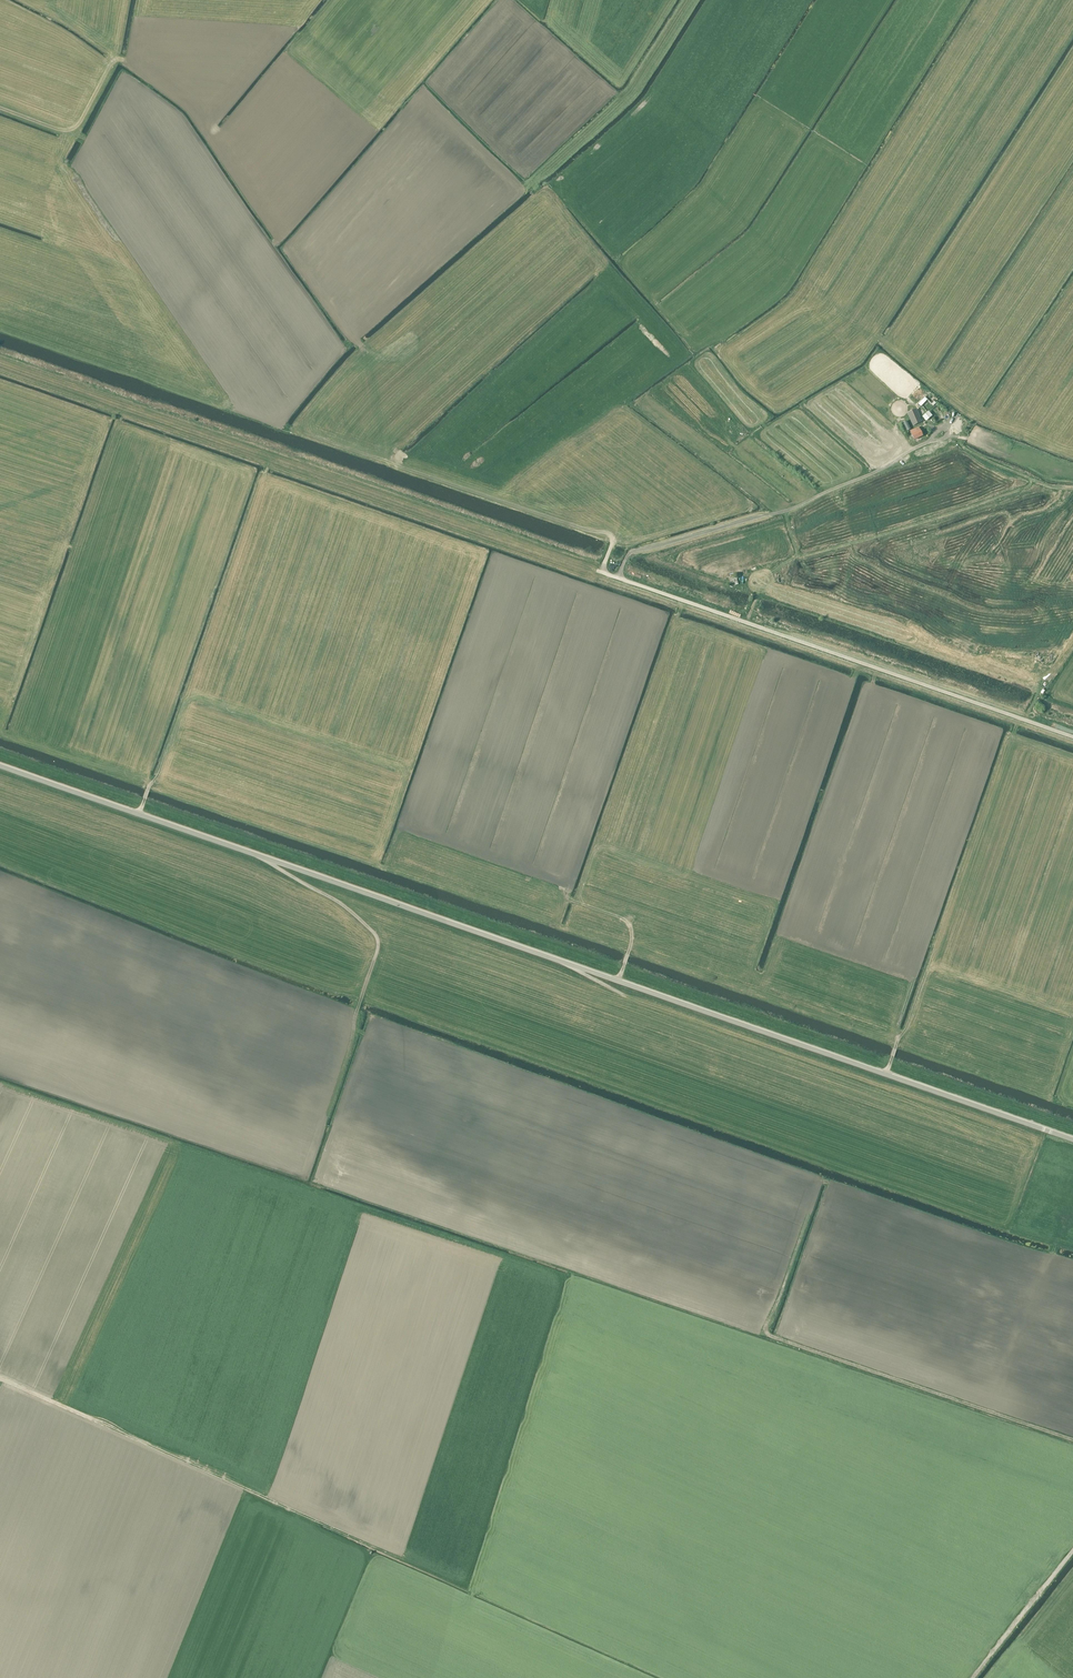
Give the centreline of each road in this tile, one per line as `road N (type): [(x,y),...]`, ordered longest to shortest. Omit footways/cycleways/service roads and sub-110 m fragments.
road 1 (unclassified): [(1072,1139),(0,765)]

